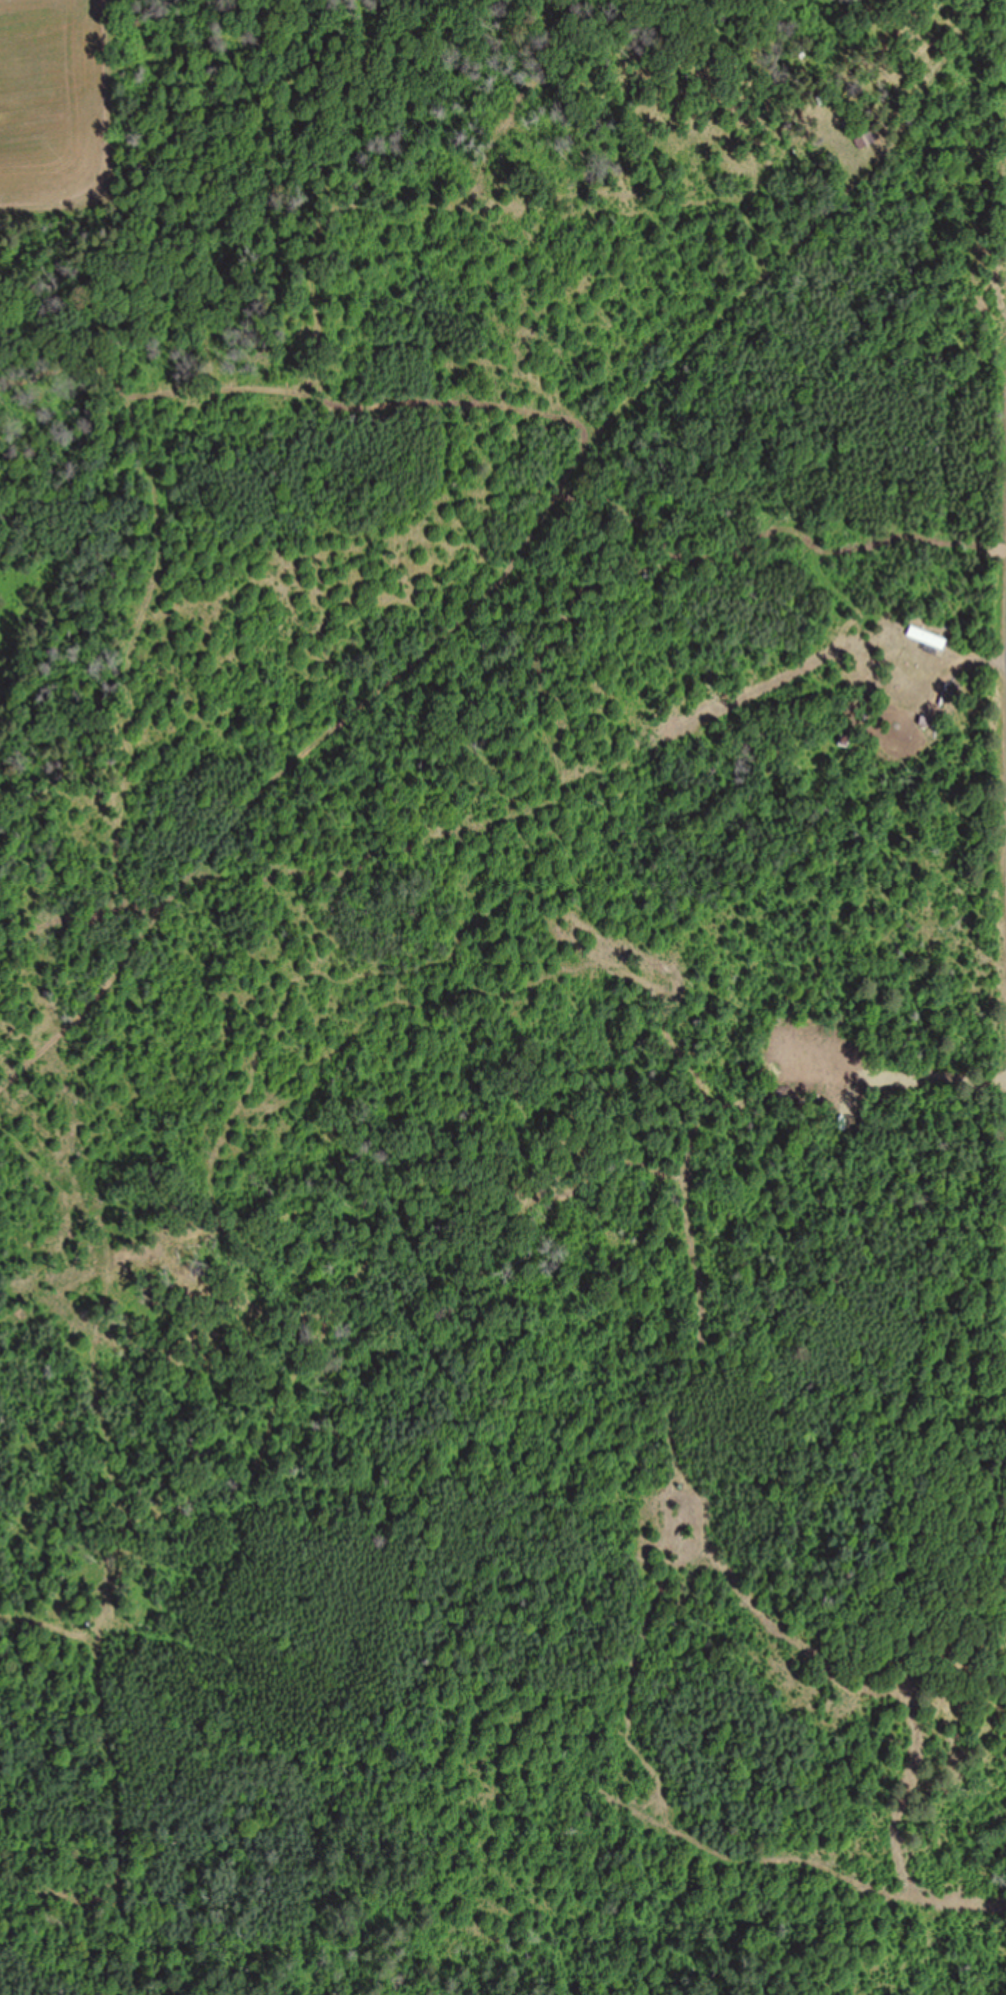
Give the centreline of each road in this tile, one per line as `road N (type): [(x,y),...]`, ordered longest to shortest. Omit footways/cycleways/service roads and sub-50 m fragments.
road 1 (residential): [(0,831),(263,669),(674,59),(864,0)]

